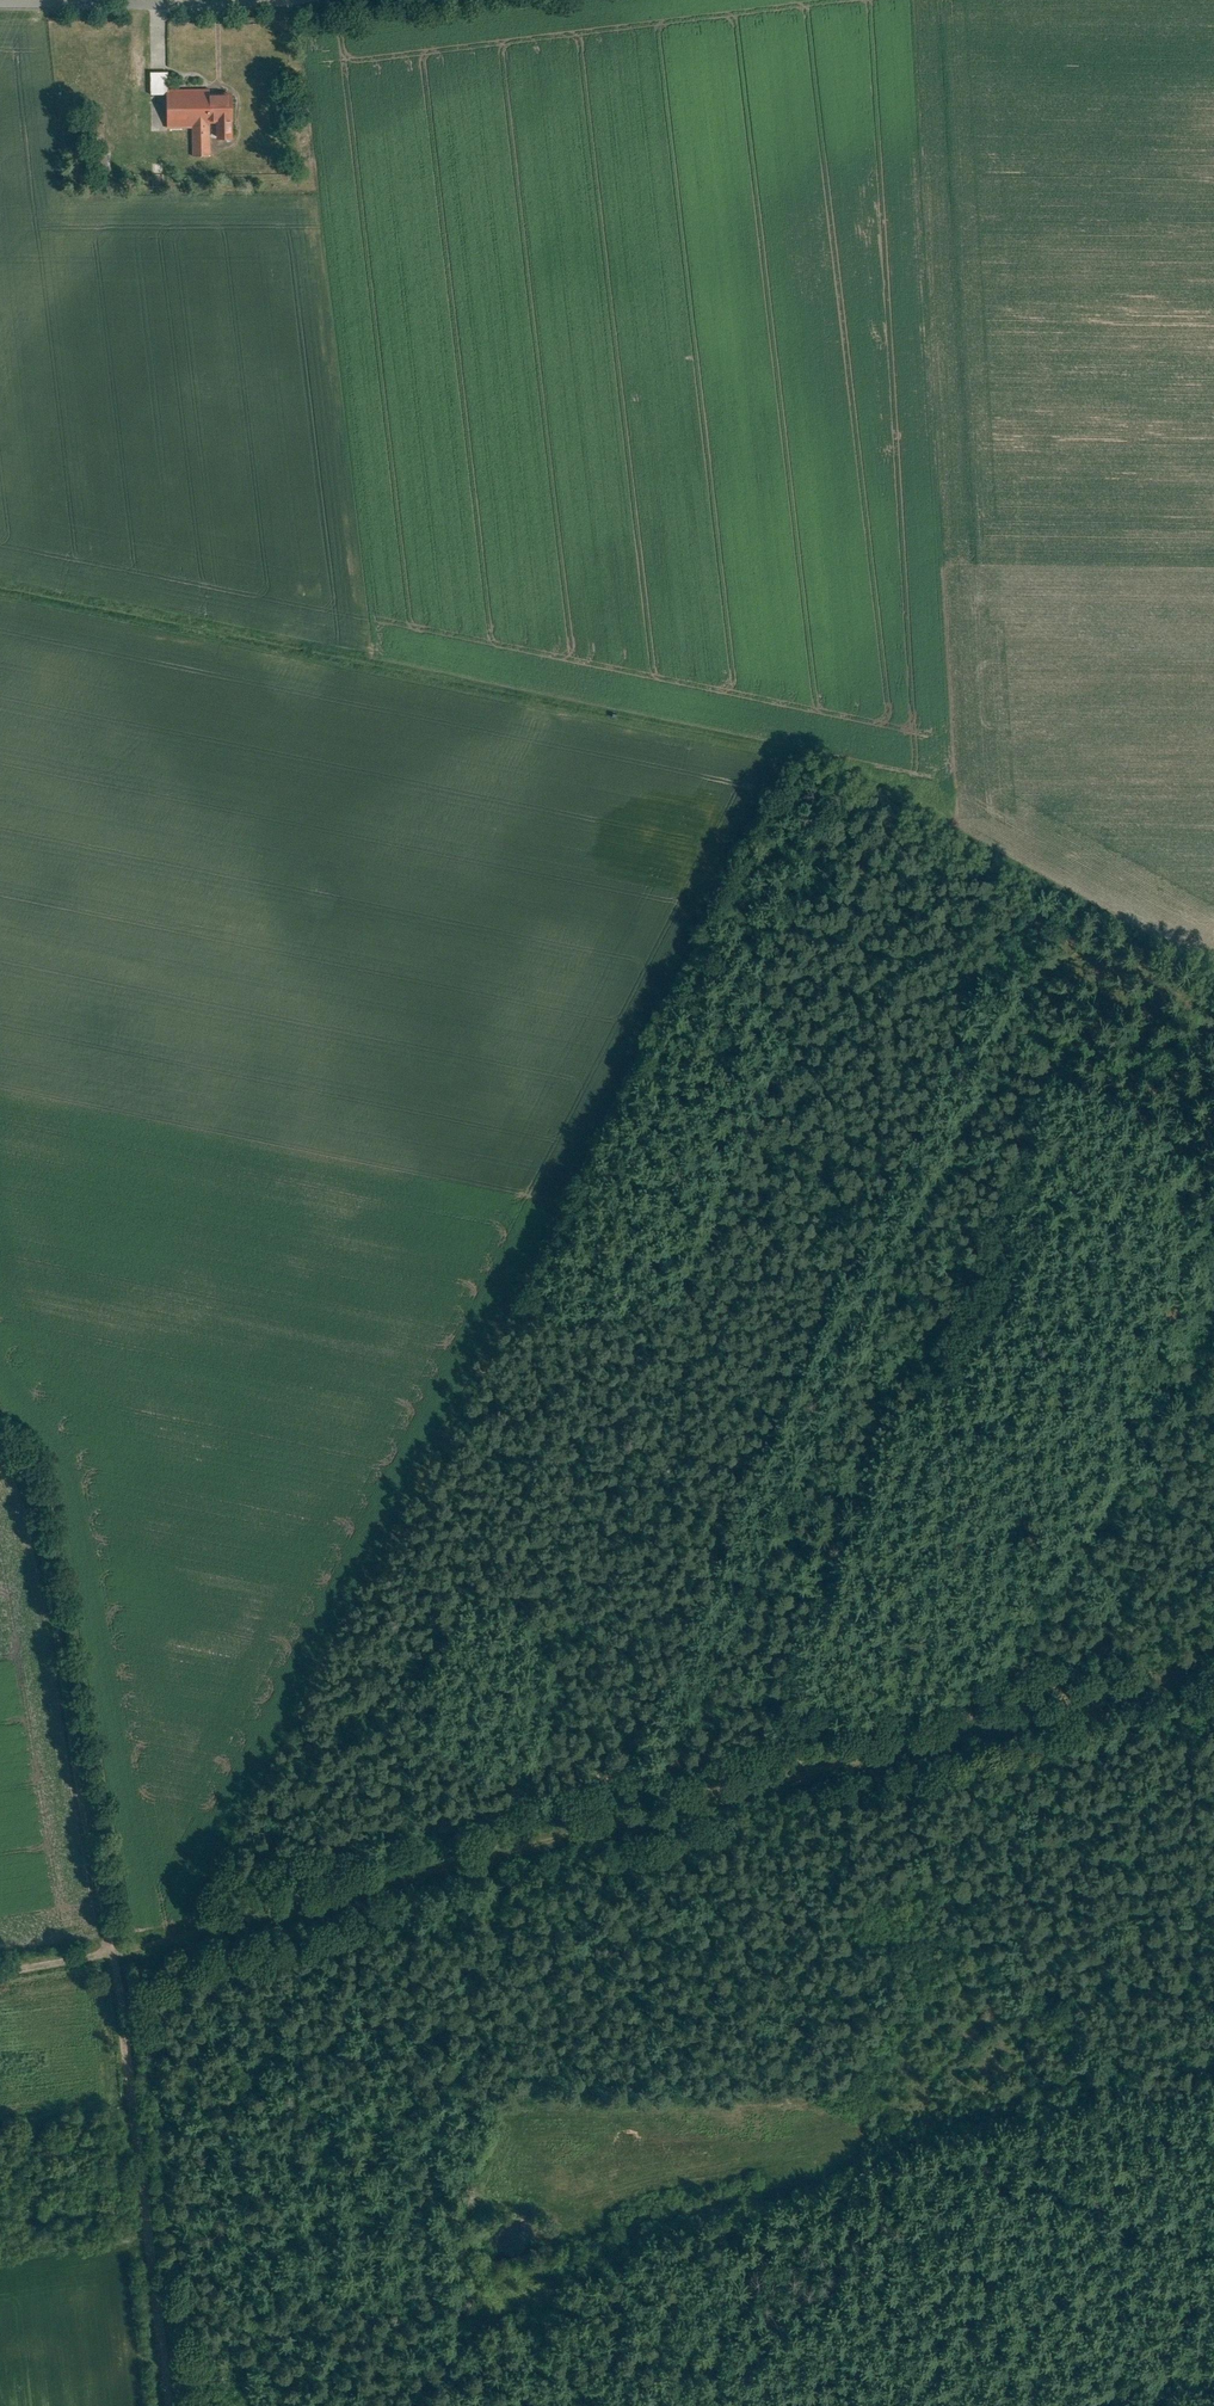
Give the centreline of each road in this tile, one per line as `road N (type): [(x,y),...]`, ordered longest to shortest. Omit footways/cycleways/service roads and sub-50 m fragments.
road 1 (track): [(512,1851),(510,2099),(477,2299),(1213,2180)]
road 2 (track): [(167,2405),(117,1984),(25,1483),(0,1449)]
road 3 (track): [(1213,1669),(512,1851)]
road 4 (track): [(512,1851),(111,1955)]

